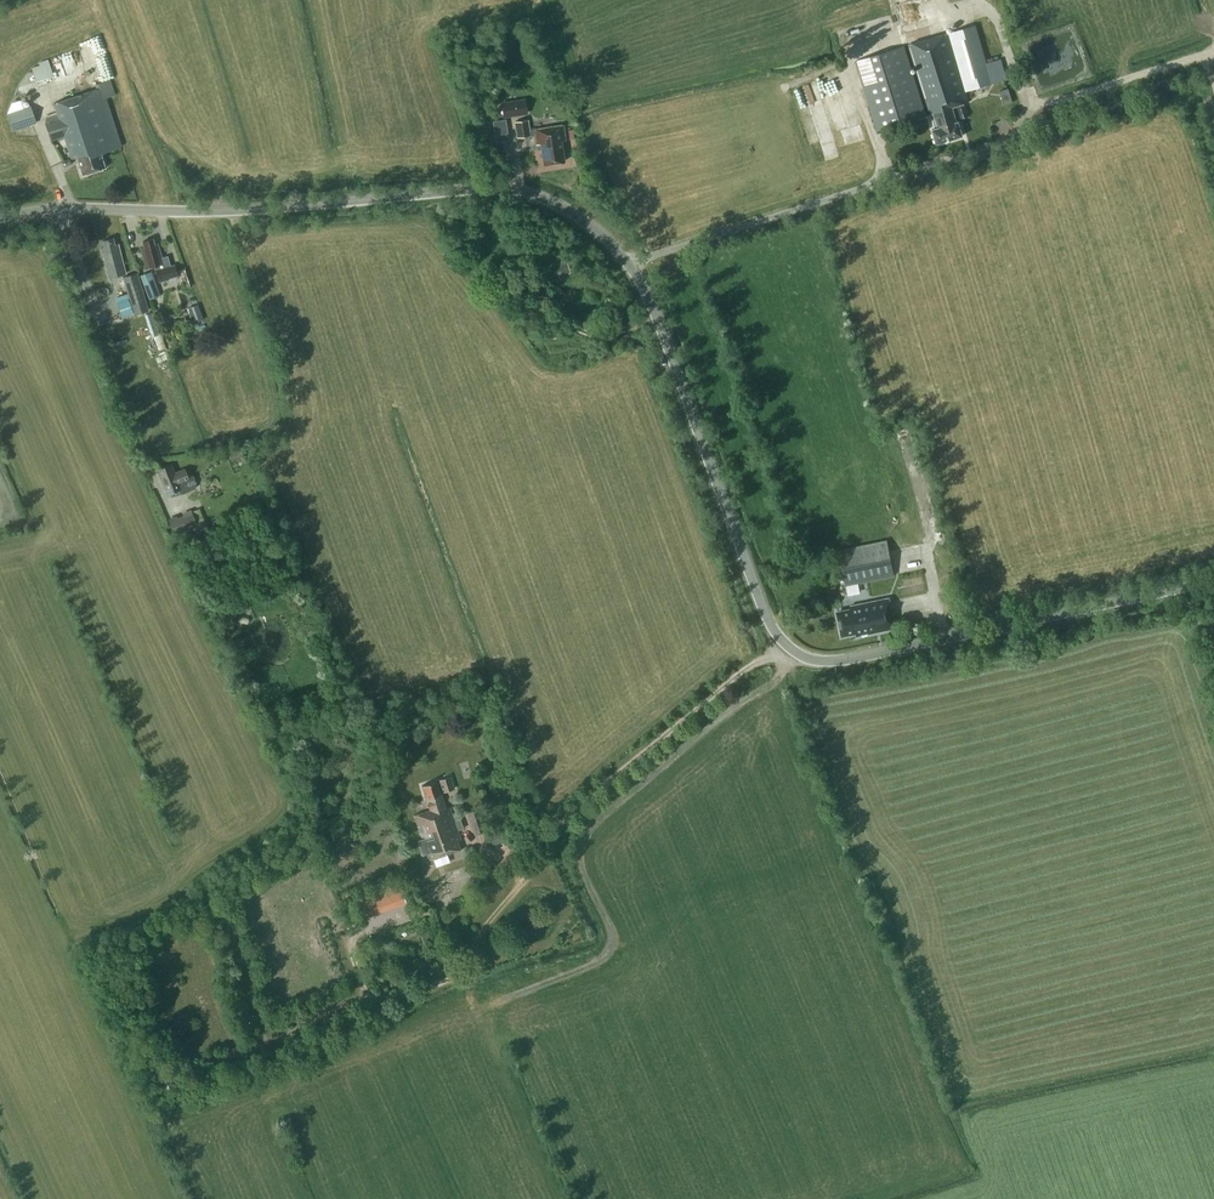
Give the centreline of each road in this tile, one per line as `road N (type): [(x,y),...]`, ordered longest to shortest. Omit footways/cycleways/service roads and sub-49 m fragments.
road 1 (tertiary): [(1213,581),(846,660),(816,659),(772,627),(641,280),(604,235),(562,206),(527,192),(464,188),(251,209),(62,207),(0,215)]
road 2 (track): [(488,862),(559,827),(747,666),(784,643)]
road 3 (track): [(49,207),(161,495)]
road 4 (track): [(559,827),(452,976),(396,997),(367,993)]

